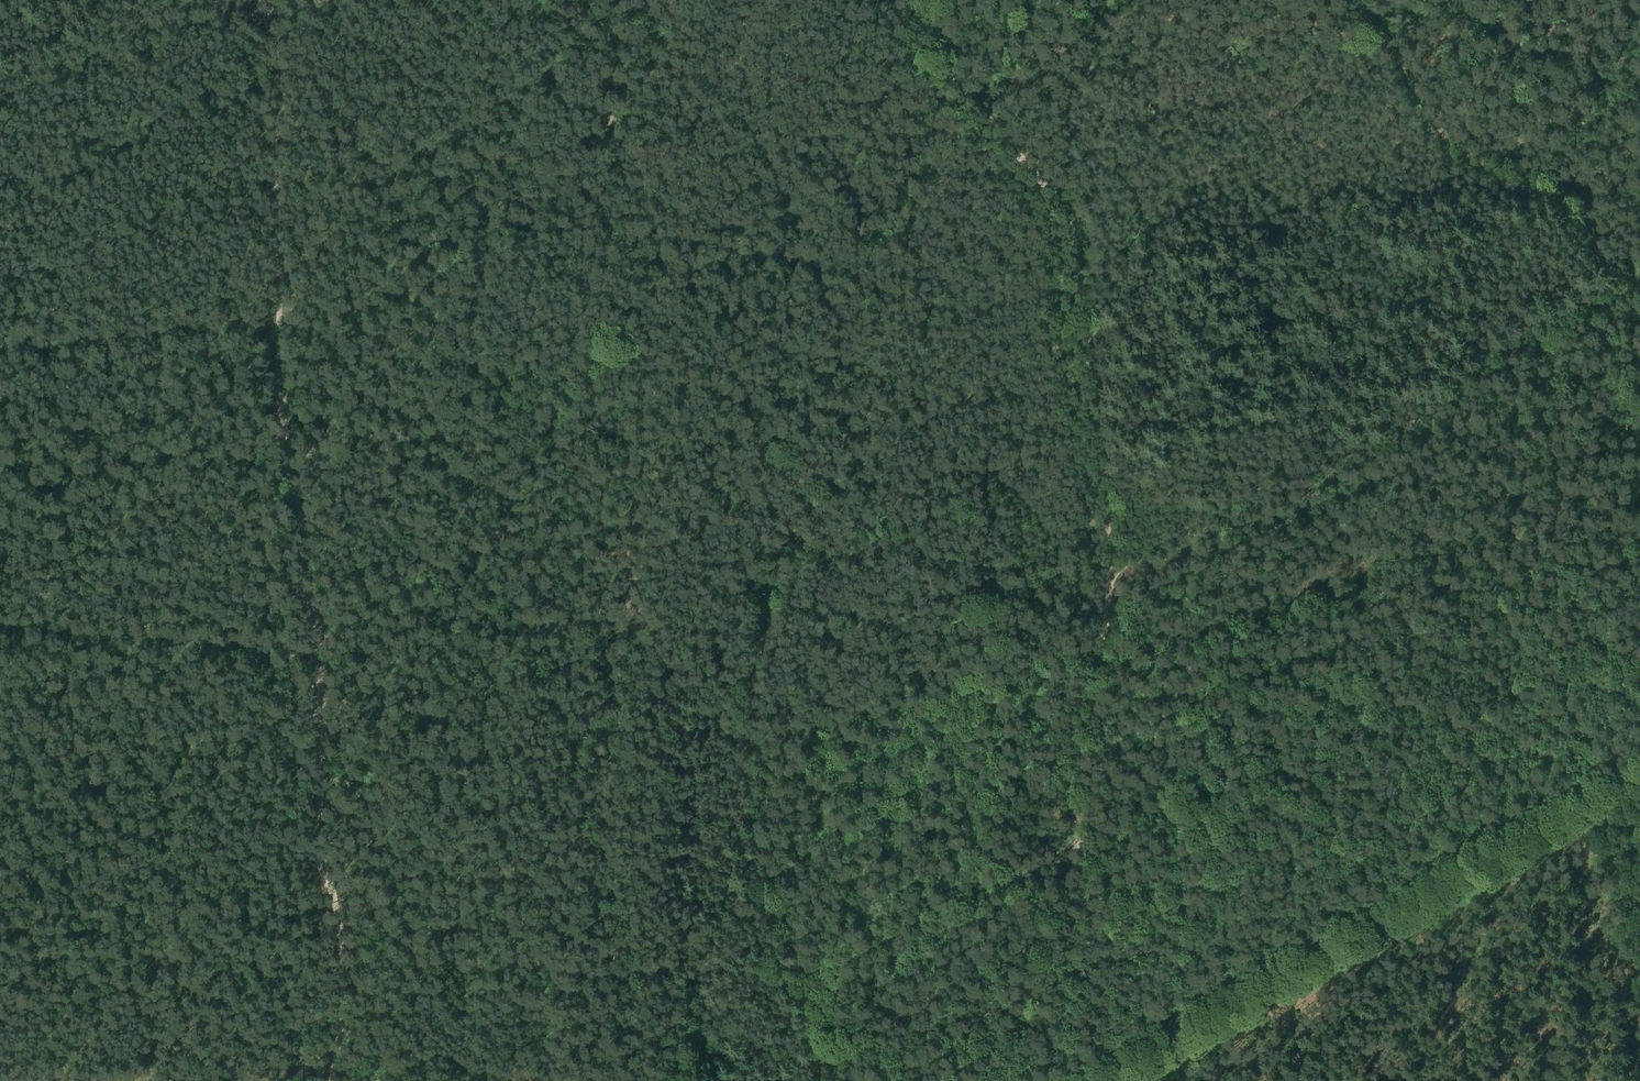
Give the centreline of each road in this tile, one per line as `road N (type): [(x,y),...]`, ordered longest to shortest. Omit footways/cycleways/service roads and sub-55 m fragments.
road 1 (track): [(1004,1080),(1018,1020),(1071,934),(1072,771),(1110,591),(1112,543),(1057,220),(926,47),(921,0)]
road 2 (track): [(245,0),(272,59),(280,421),(317,563),(326,657),(320,839),(341,987),(337,1080)]
road 3 (track): [(1639,307),(1575,218),(1449,145),(1400,55),(1356,0)]

